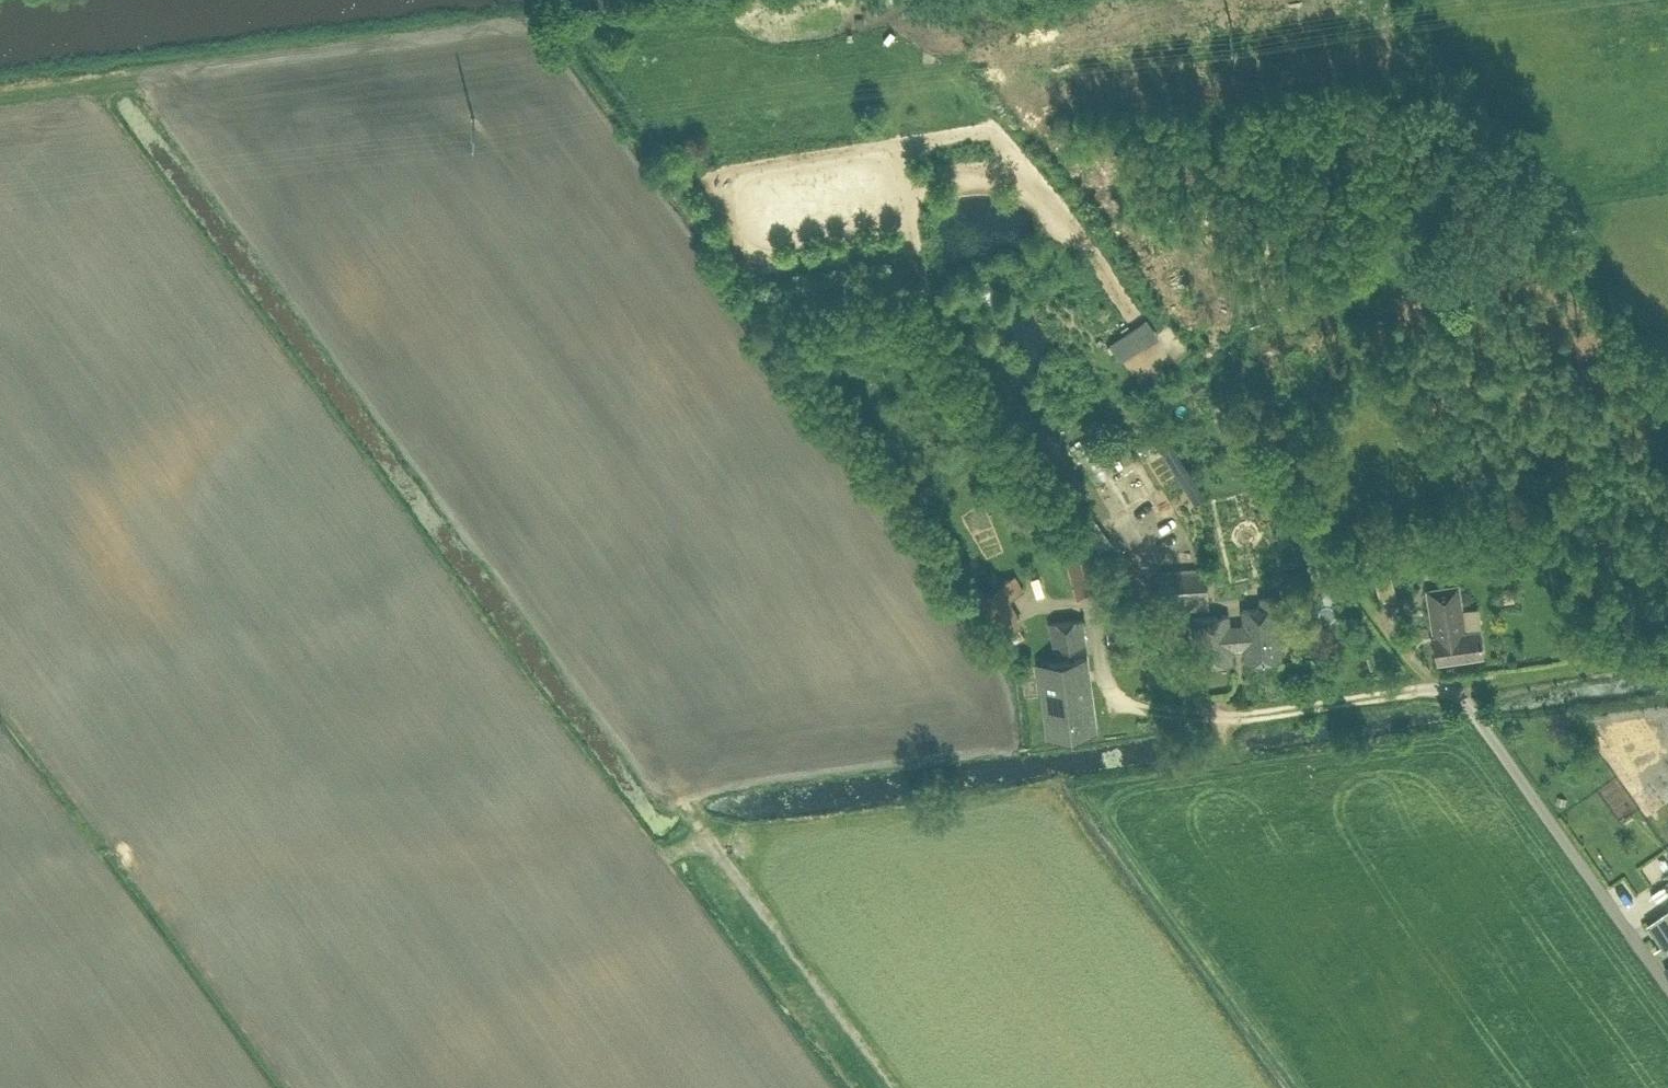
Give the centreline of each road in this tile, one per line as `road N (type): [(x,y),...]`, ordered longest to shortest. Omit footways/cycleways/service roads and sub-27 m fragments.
road 1 (residential): [(1667,992),(1444,686)]

